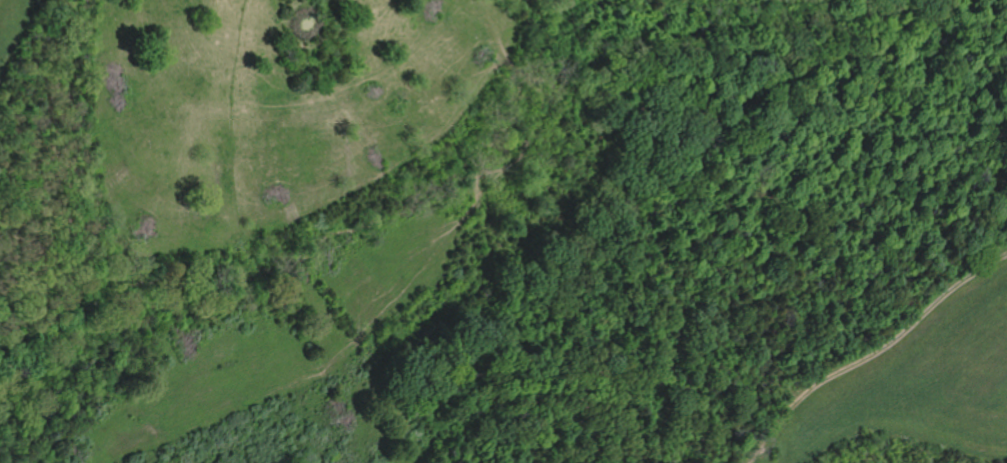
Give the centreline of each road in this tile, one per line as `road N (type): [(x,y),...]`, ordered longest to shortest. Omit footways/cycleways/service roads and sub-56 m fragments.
road 1 (track): [(742,462),(805,391),(894,343),(952,287),(1006,255)]

